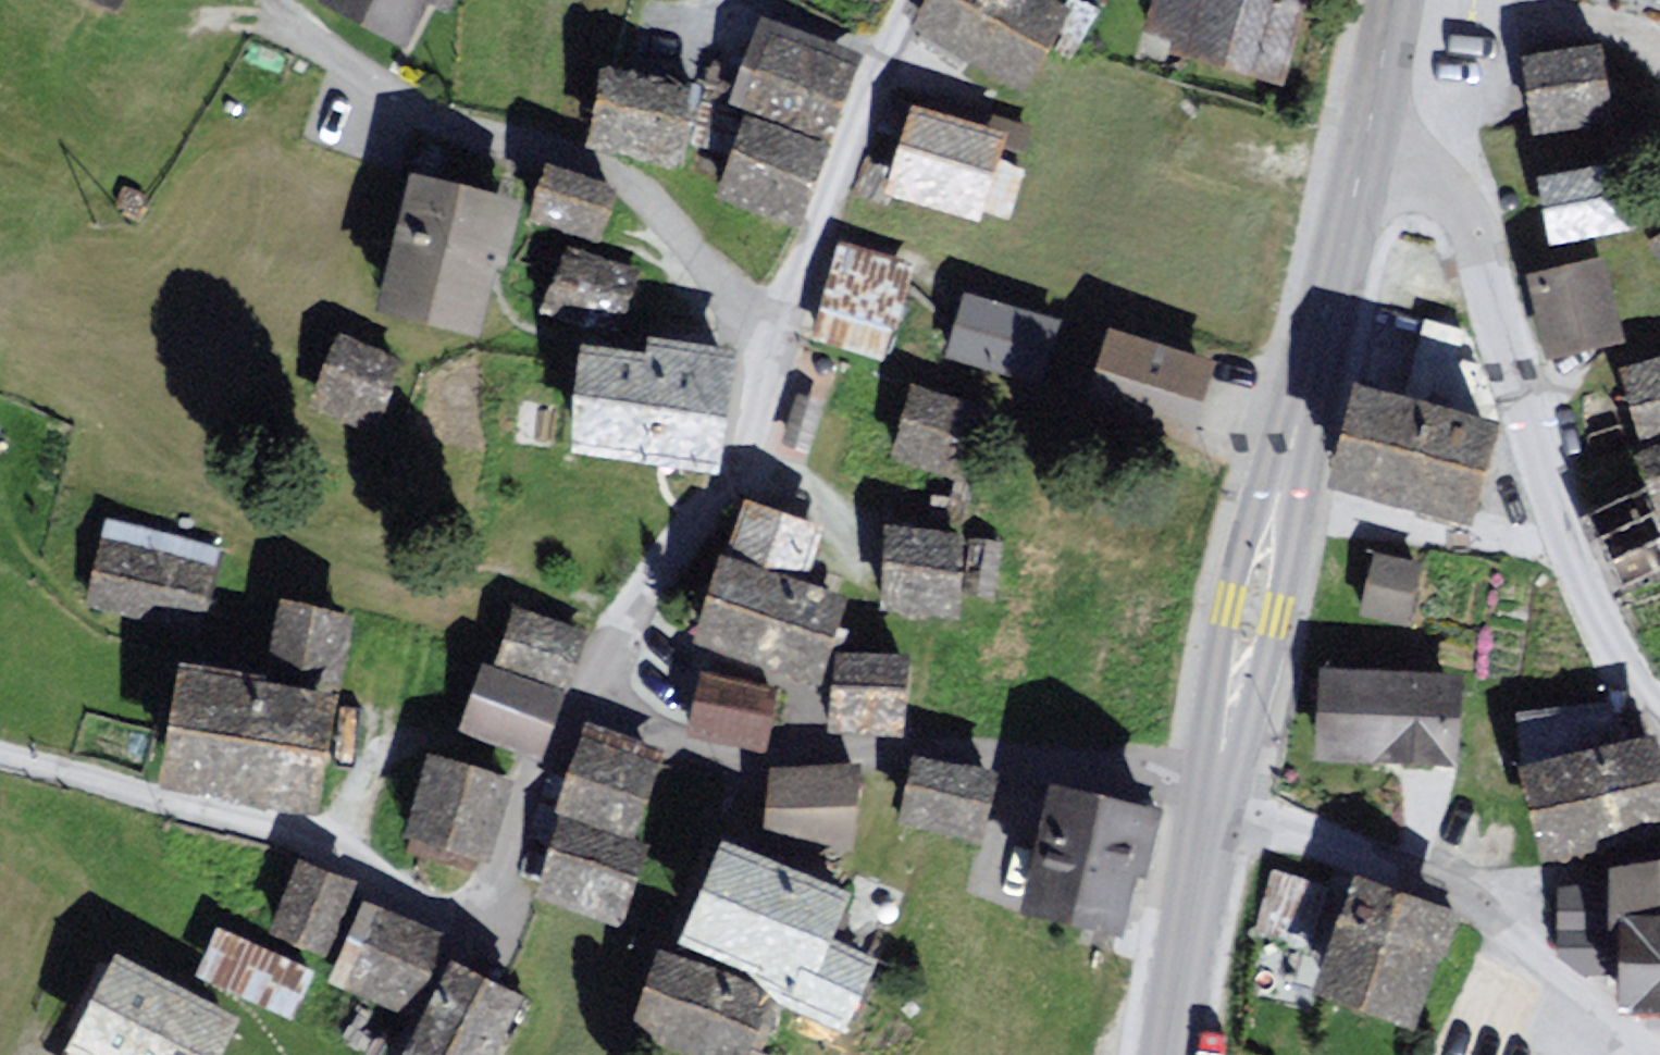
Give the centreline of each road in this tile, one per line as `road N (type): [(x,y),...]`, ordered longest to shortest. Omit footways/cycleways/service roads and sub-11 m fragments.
road 1 (secondary): [(1368,148),(1208,797)]
road 2 (residential): [(1368,148),(1432,178),(1467,222),(1542,482),(1583,591),(1659,718)]
road 3 (residential): [(594,692),(664,739),(730,760),(971,754),(1208,797)]
road 4 (unclassified): [(271,0),(353,69),(420,110),(593,169),(643,196),(776,342)]
road 5 (residential): [(1208,797),(1358,847),(1483,913),(1591,1025),(1655,1054)]
road 6 (residential): [(0,755),(294,838),(413,906),(472,915)]
road 7 (residential): [(776,342),(729,475),(594,692)]
road 8 (residential): [(906,0),(776,342)]
road 9 (secondary): [(1208,797),(1164,1054)]
road 10 (residential): [(472,915),(506,887),(594,692)]
road 11 (residential): [(398,1054),(472,915)]
road 12 (secondary): [(1396,0),(1368,148)]

